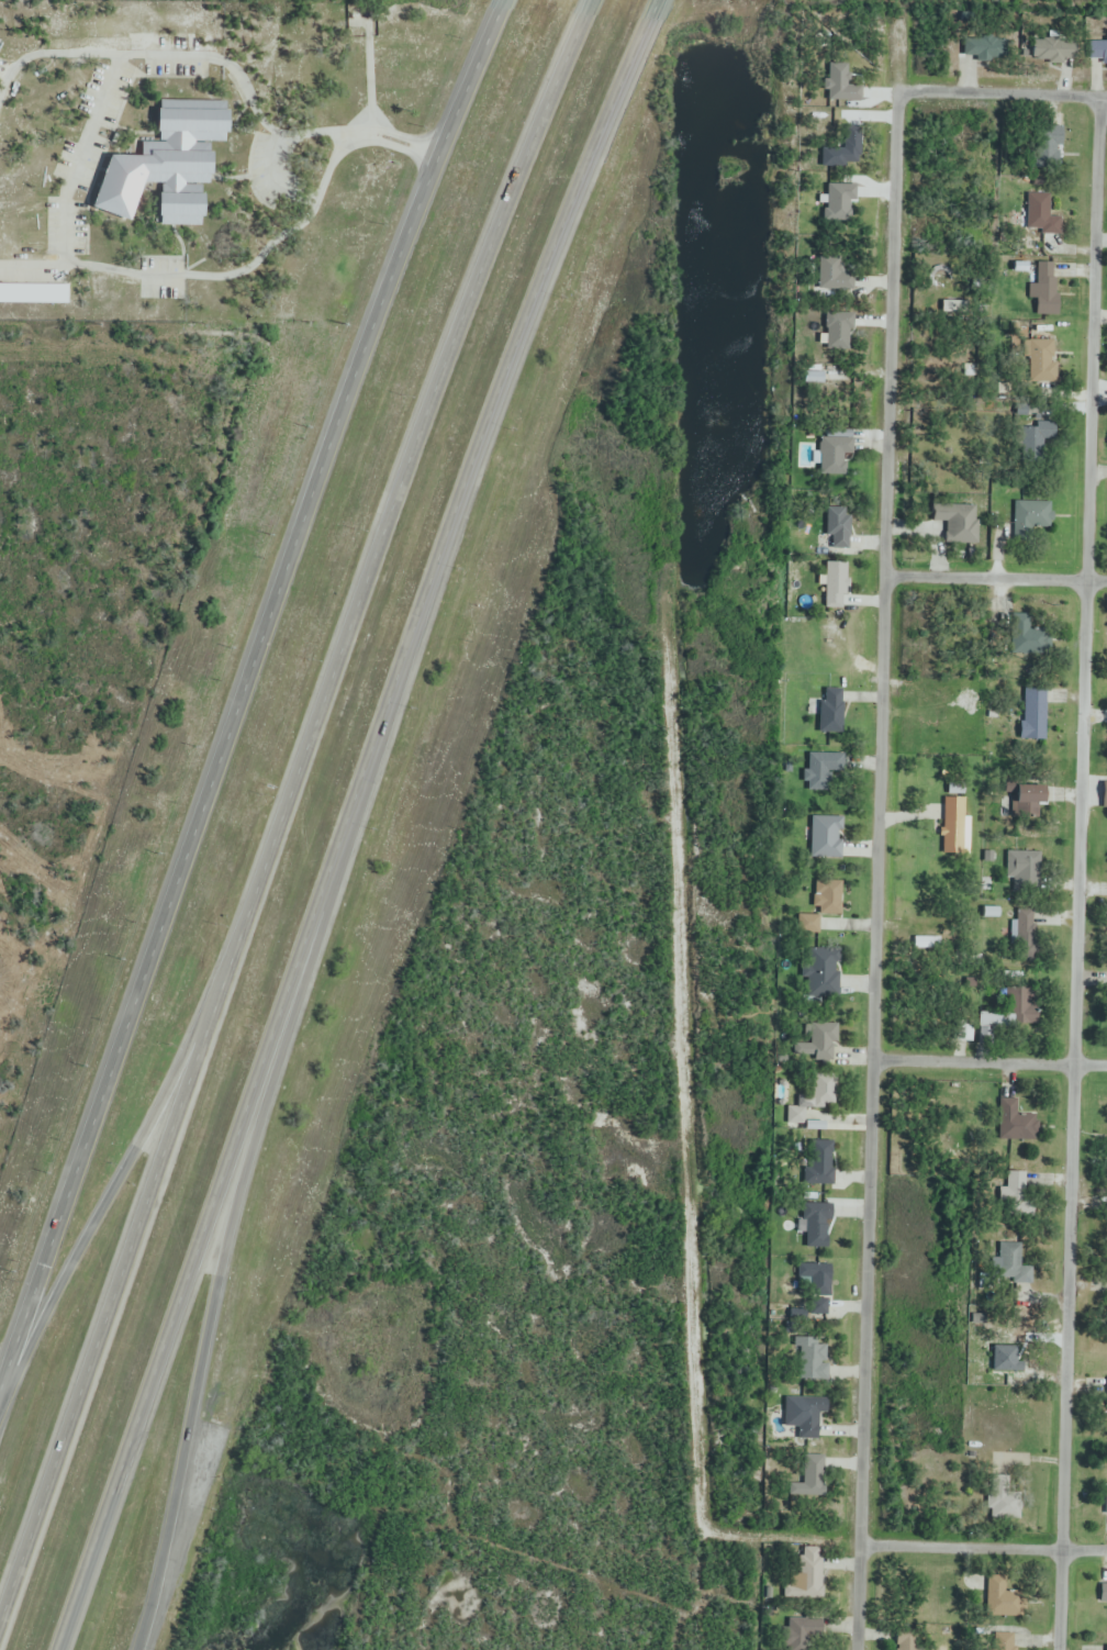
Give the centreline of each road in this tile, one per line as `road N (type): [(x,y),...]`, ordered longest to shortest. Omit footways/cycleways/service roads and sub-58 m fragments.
road 1 (trunk): [(61,1649),(577,178),(660,0)]
road 2 (trunk): [(601,0),(533,163),(0,1630)]
road 3 (residential): [(1059,1649),(1069,1067),(1102,99)]
road 4 (residential): [(855,1649),(899,101)]
road 5 (tertiary): [(511,0),(339,417),(0,1399)]
road 6 (trunk): [(139,1649),(329,884)]
road 7 (trunk): [(291,826),(0,1432)]
road 8 (residential): [(1106,1552),(858,1546)]
road 9 (residential): [(1106,1067),(869,1067)]
road 10 (residential): [(1106,583),(884,580)]
road 11 (residential): [(899,101),(918,93),(1106,99)]

